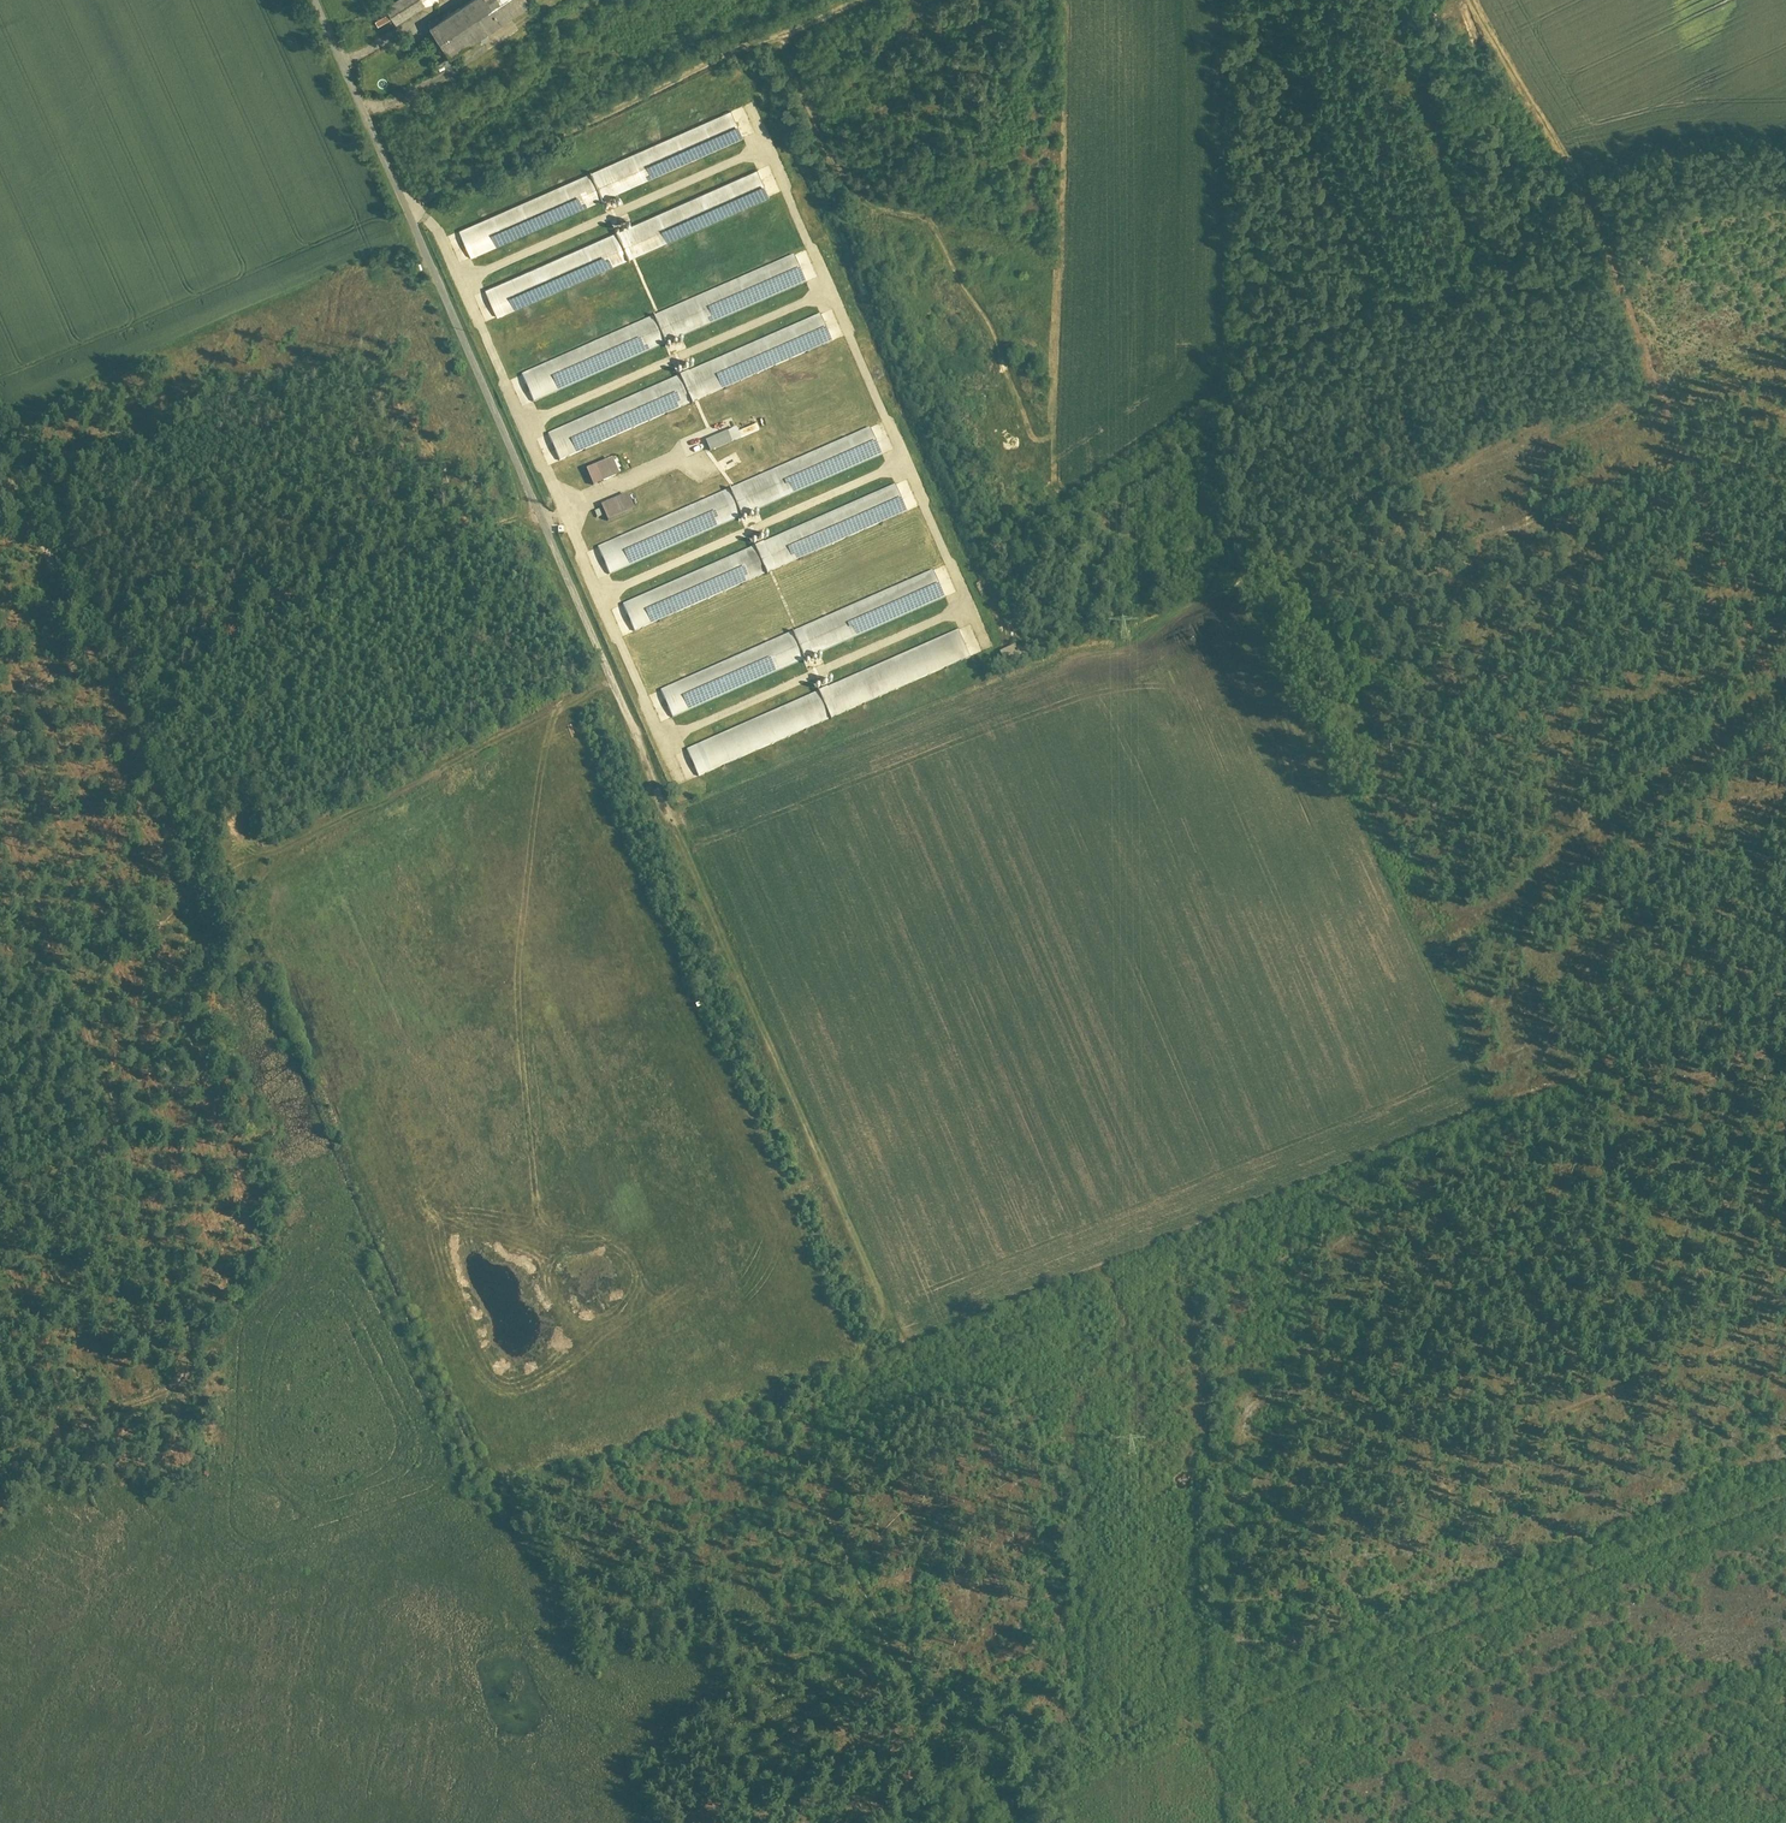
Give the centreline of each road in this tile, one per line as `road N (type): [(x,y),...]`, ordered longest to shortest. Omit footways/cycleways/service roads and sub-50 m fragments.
road 1 (track): [(0,448),(192,905),(165,938),(112,975),(94,1052),(195,1347),(183,1373),(43,1439),(0,1471)]
road 2 (residential): [(302,0),(654,811)]
road 3 (track): [(654,811),(909,1326)]
road 4 (track): [(596,673),(298,820),(212,923),(192,905)]
road 5 (track): [(778,1403),(970,1822)]

